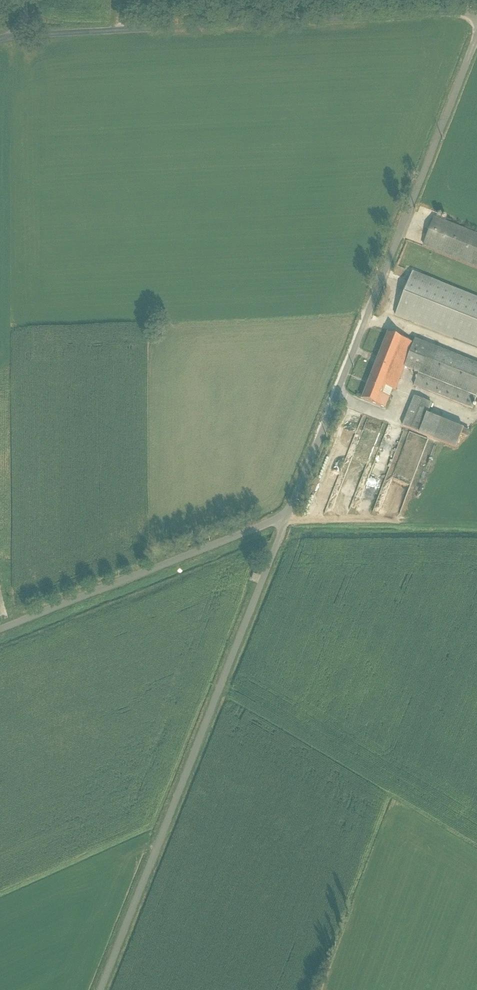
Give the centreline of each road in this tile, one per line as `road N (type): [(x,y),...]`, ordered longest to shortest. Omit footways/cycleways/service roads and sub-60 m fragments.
road 1 (unclassified): [(476,32),(287,519)]
road 2 (unclassified): [(287,519),(102,989)]
road 3 (unclassified): [(22,35),(476,15)]
road 4 (unclassified): [(0,628),(287,519)]

